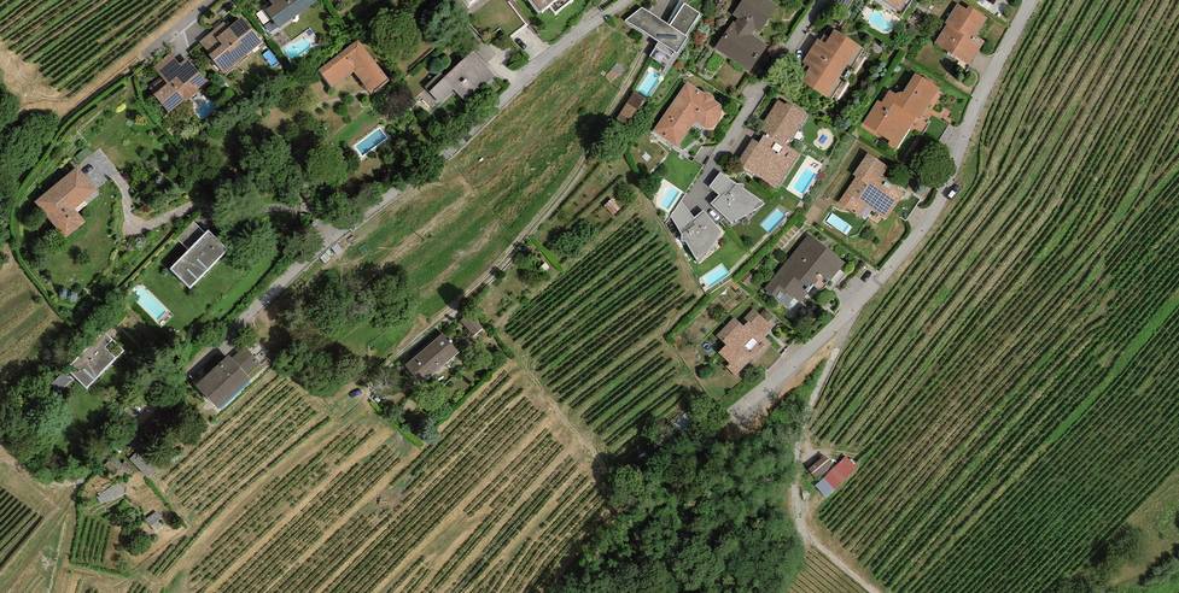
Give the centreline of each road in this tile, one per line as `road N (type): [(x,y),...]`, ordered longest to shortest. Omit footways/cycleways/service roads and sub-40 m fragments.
road 1 (residential): [(624,0),(412,180),(323,242),(76,486)]
road 2 (residential): [(748,408),(863,301),(937,204),(972,114),(1032,0)]
road 3 (residential): [(217,0),(75,110),(9,191),(5,238)]
road 4 (residential): [(826,0),(691,203)]
road 5 (track): [(76,486),(9,592)]

